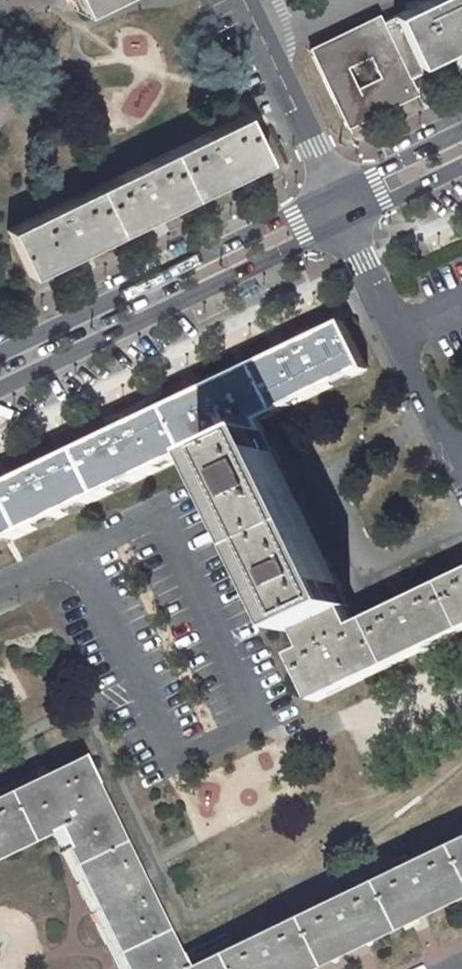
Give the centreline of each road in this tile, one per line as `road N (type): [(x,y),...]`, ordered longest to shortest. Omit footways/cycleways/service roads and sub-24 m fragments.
road 1 (tertiary): [(0,387),(346,219)]
road 2 (tertiary): [(333,191),(0,351)]
road 3 (residential): [(346,219),(458,465)]
road 4 (residential): [(244,0),(333,191)]
road 5 (residential): [(0,585),(159,509)]
road 6 (tertiary): [(461,129),(333,191)]
road 7 (tertiary): [(346,219),(461,164)]

